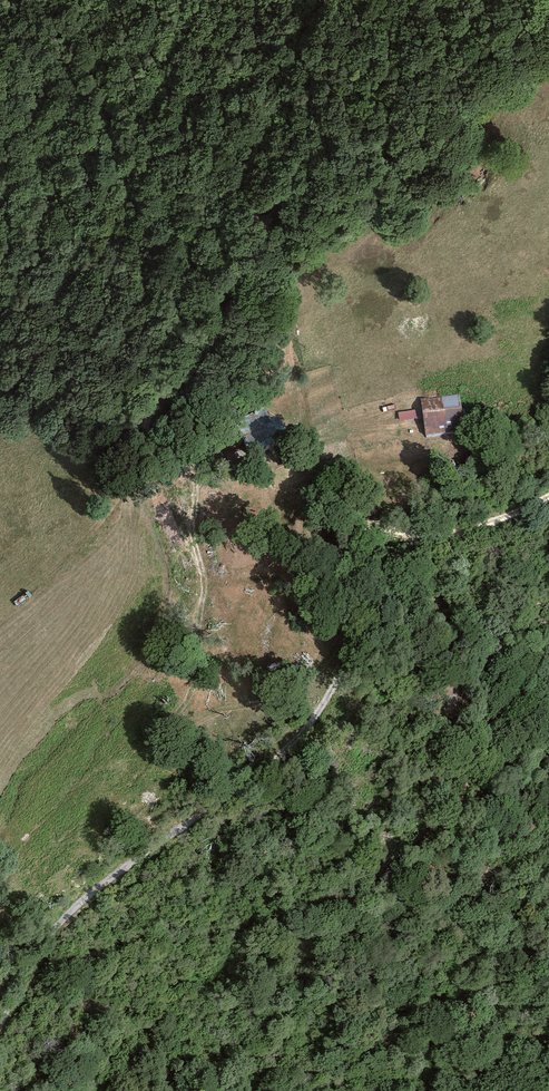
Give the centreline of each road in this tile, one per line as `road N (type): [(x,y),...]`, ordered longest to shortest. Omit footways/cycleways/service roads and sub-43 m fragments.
road 1 (track): [(548,499),(443,537),(362,534),(342,554),(340,669),(318,713),(259,775),(86,896),(48,936),(0,1020)]
road 2 (track): [(402,403),(349,417),(275,462),(237,470),(139,453),(195,296),(314,173),(351,45),(374,0)]
road 3 (track): [(188,461),(194,510),(173,630),(167,720),(219,710),(341,630)]

